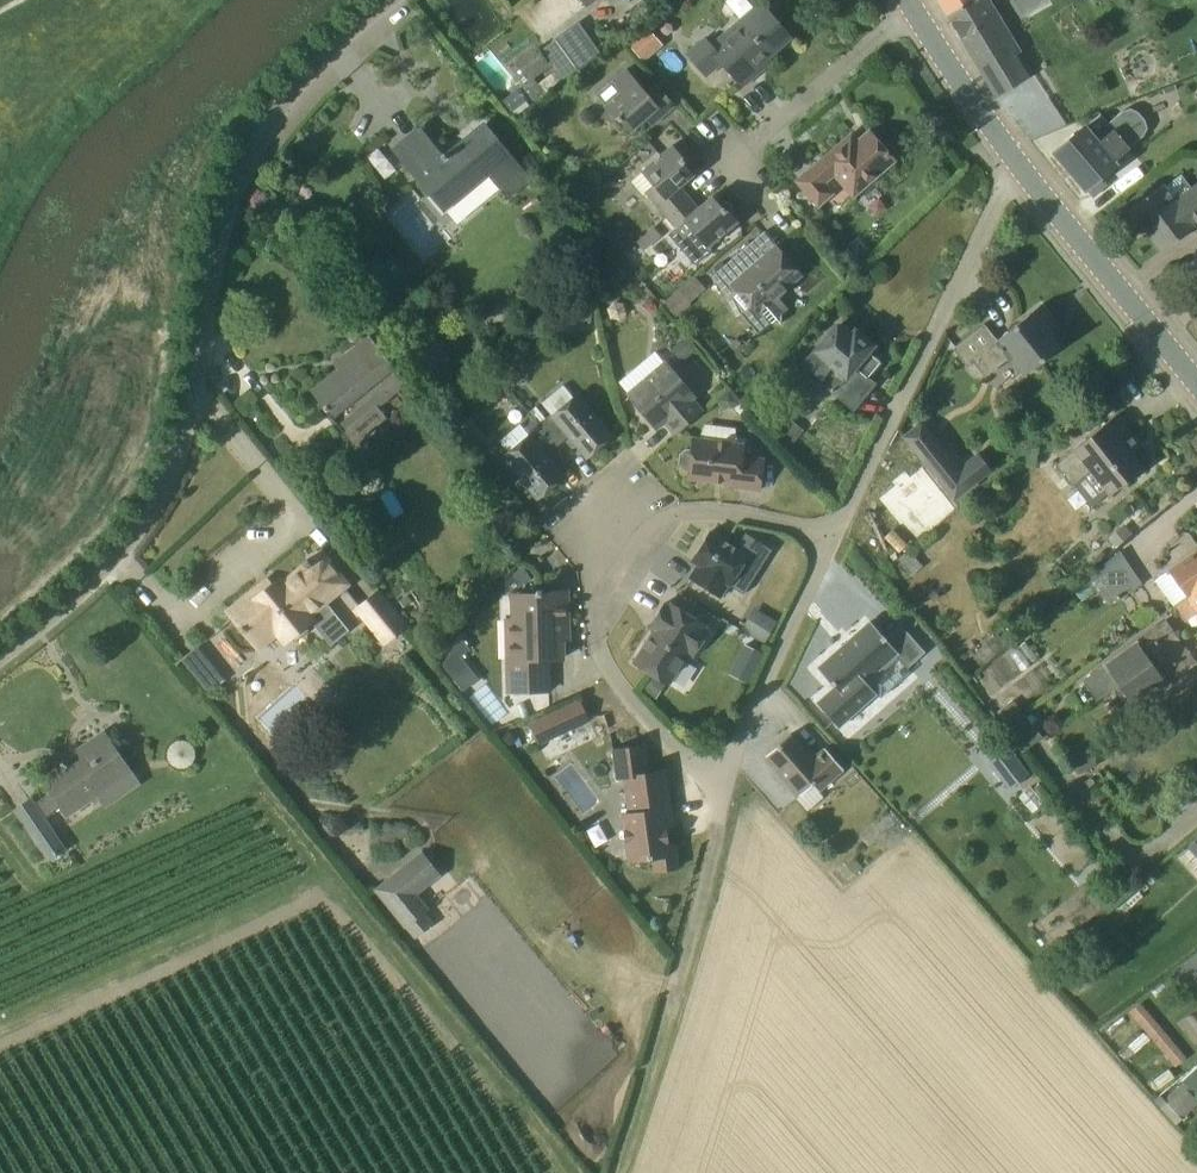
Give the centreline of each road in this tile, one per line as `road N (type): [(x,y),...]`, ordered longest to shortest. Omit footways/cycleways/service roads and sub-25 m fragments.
road 1 (residential): [(0,653),(80,594),(130,542),(180,445),(213,246),(233,190),(266,124),(347,29),(385,0)]
road 2 (residential): [(724,776),(602,638),(608,596),(651,532),(684,505),(829,537)]
road 3 (residential): [(829,537),(1008,158)]
road 4 (track): [(724,776),(693,916),(611,1172)]
road 5 (tertiary): [(1196,390),(1008,158)]
road 6 (residential): [(724,776),(829,537)]
road 7 (residential): [(912,14),(727,164)]
road 8 (tertiary): [(1008,158),(912,14)]

